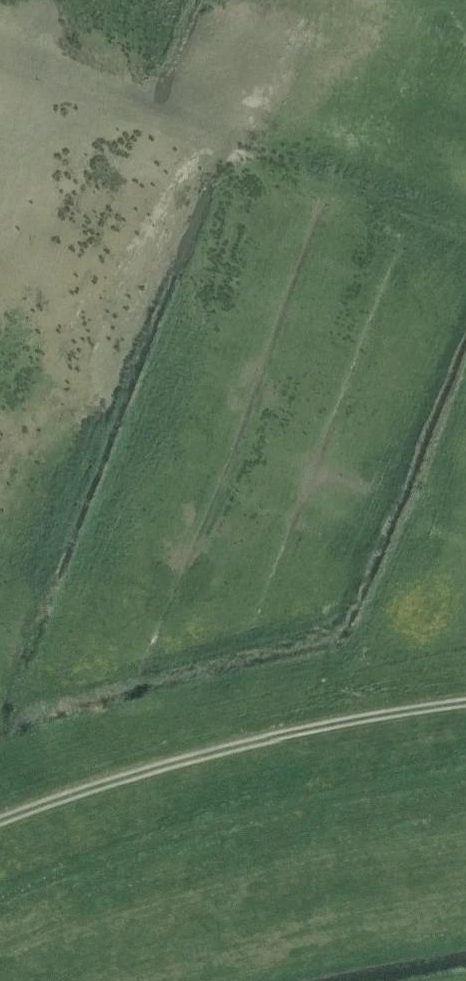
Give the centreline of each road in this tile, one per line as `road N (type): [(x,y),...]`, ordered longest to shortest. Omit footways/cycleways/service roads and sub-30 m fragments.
road 1 (track): [(465,776),(231,822),(0,898)]

